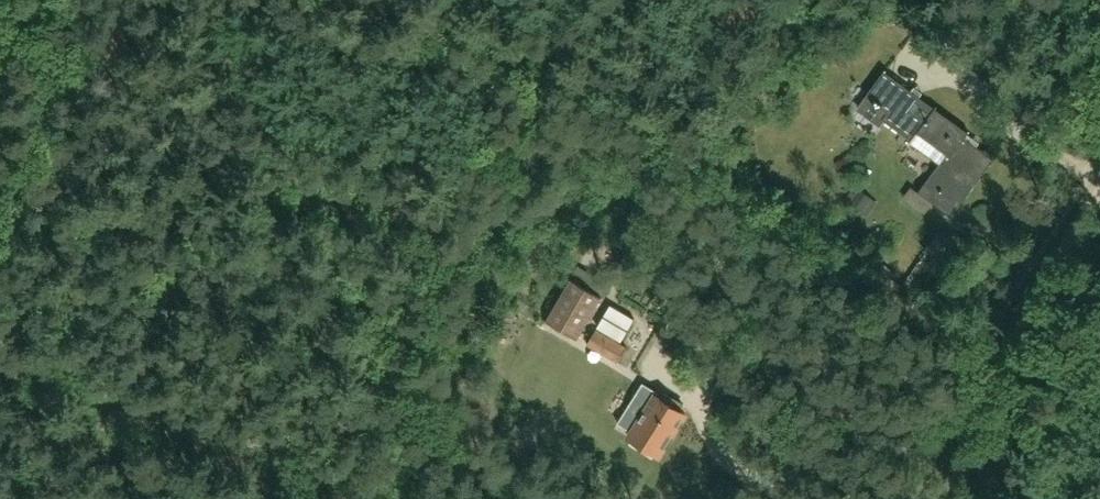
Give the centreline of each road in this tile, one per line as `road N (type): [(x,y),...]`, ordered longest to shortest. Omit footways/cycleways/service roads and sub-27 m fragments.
road 1 (track): [(1099,194),(945,498)]

